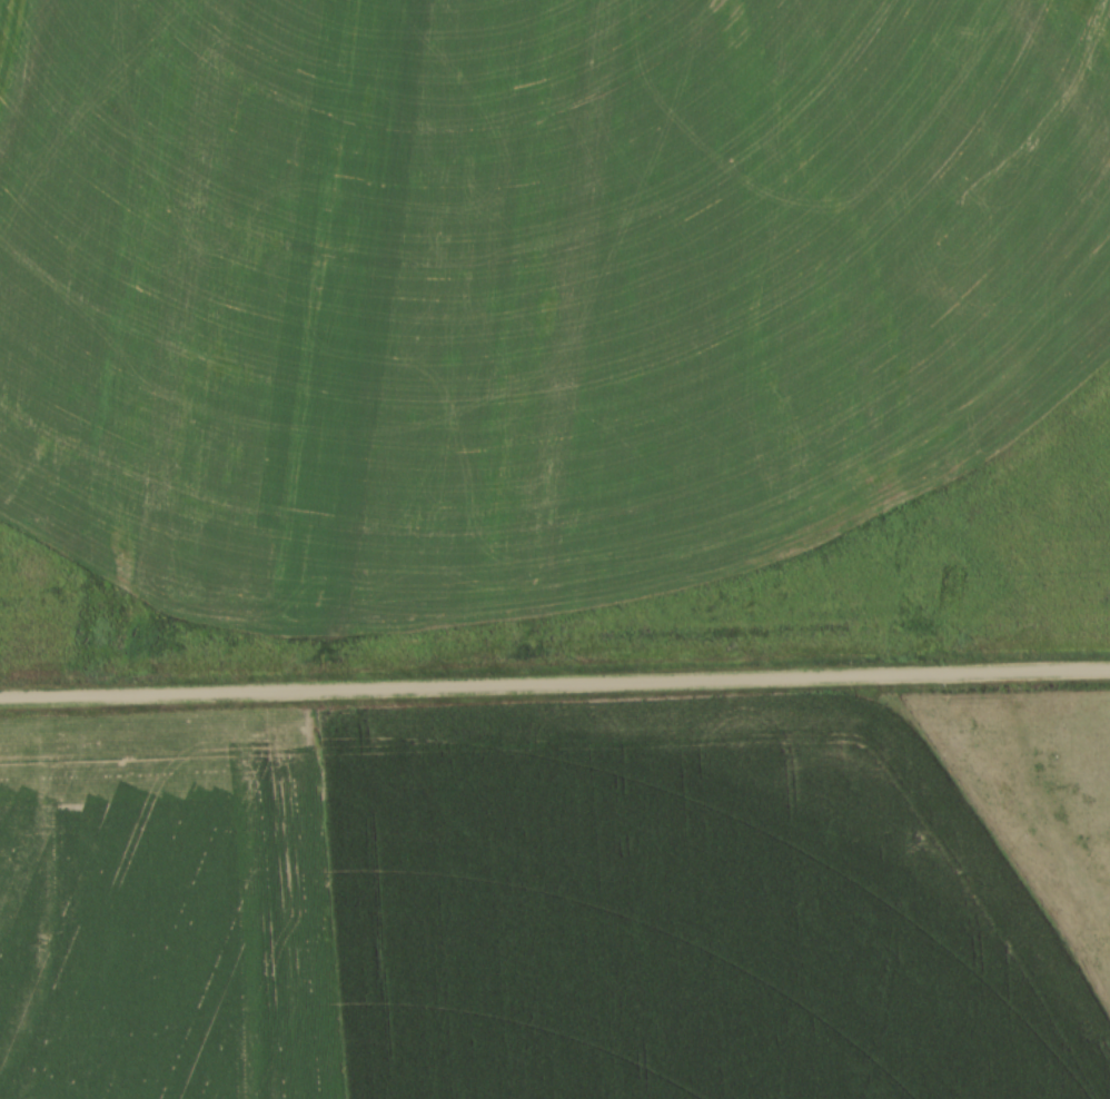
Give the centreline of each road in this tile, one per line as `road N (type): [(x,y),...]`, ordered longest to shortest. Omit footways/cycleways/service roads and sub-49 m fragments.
road 1 (residential): [(0,698),(1109,669)]

